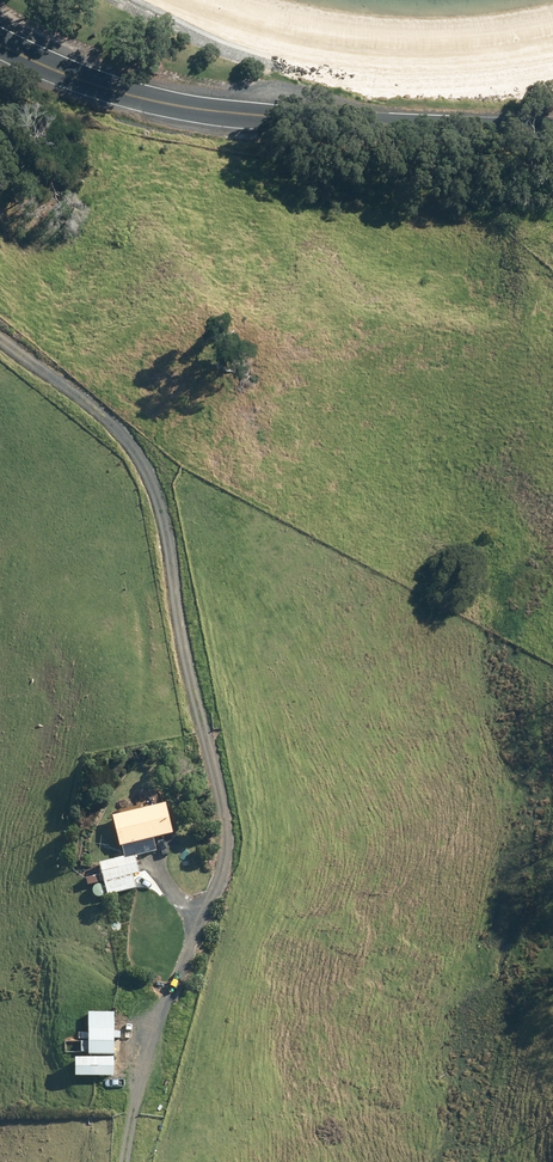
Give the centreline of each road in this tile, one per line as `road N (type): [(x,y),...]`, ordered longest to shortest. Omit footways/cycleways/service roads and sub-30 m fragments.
road 1 (unclassified): [(0,340),(96,410),(139,455),(166,536),(225,815),(215,890),(146,1055),(125,1161)]
road 2 (secondary): [(0,44),(96,85),(212,111),(552,131)]

